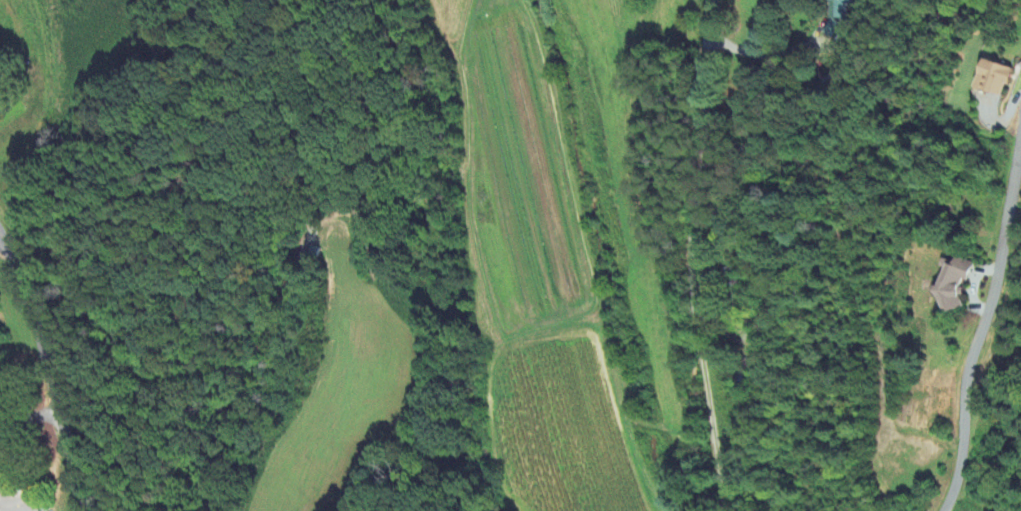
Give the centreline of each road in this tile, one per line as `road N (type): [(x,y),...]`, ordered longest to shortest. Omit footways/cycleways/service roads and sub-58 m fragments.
road 1 (residential): [(710,0),(693,277),(718,510)]
road 2 (residential): [(1020,130),(996,269),(967,368),(963,460),(944,510)]
road 3 (residential): [(0,239),(28,301),(83,510)]

